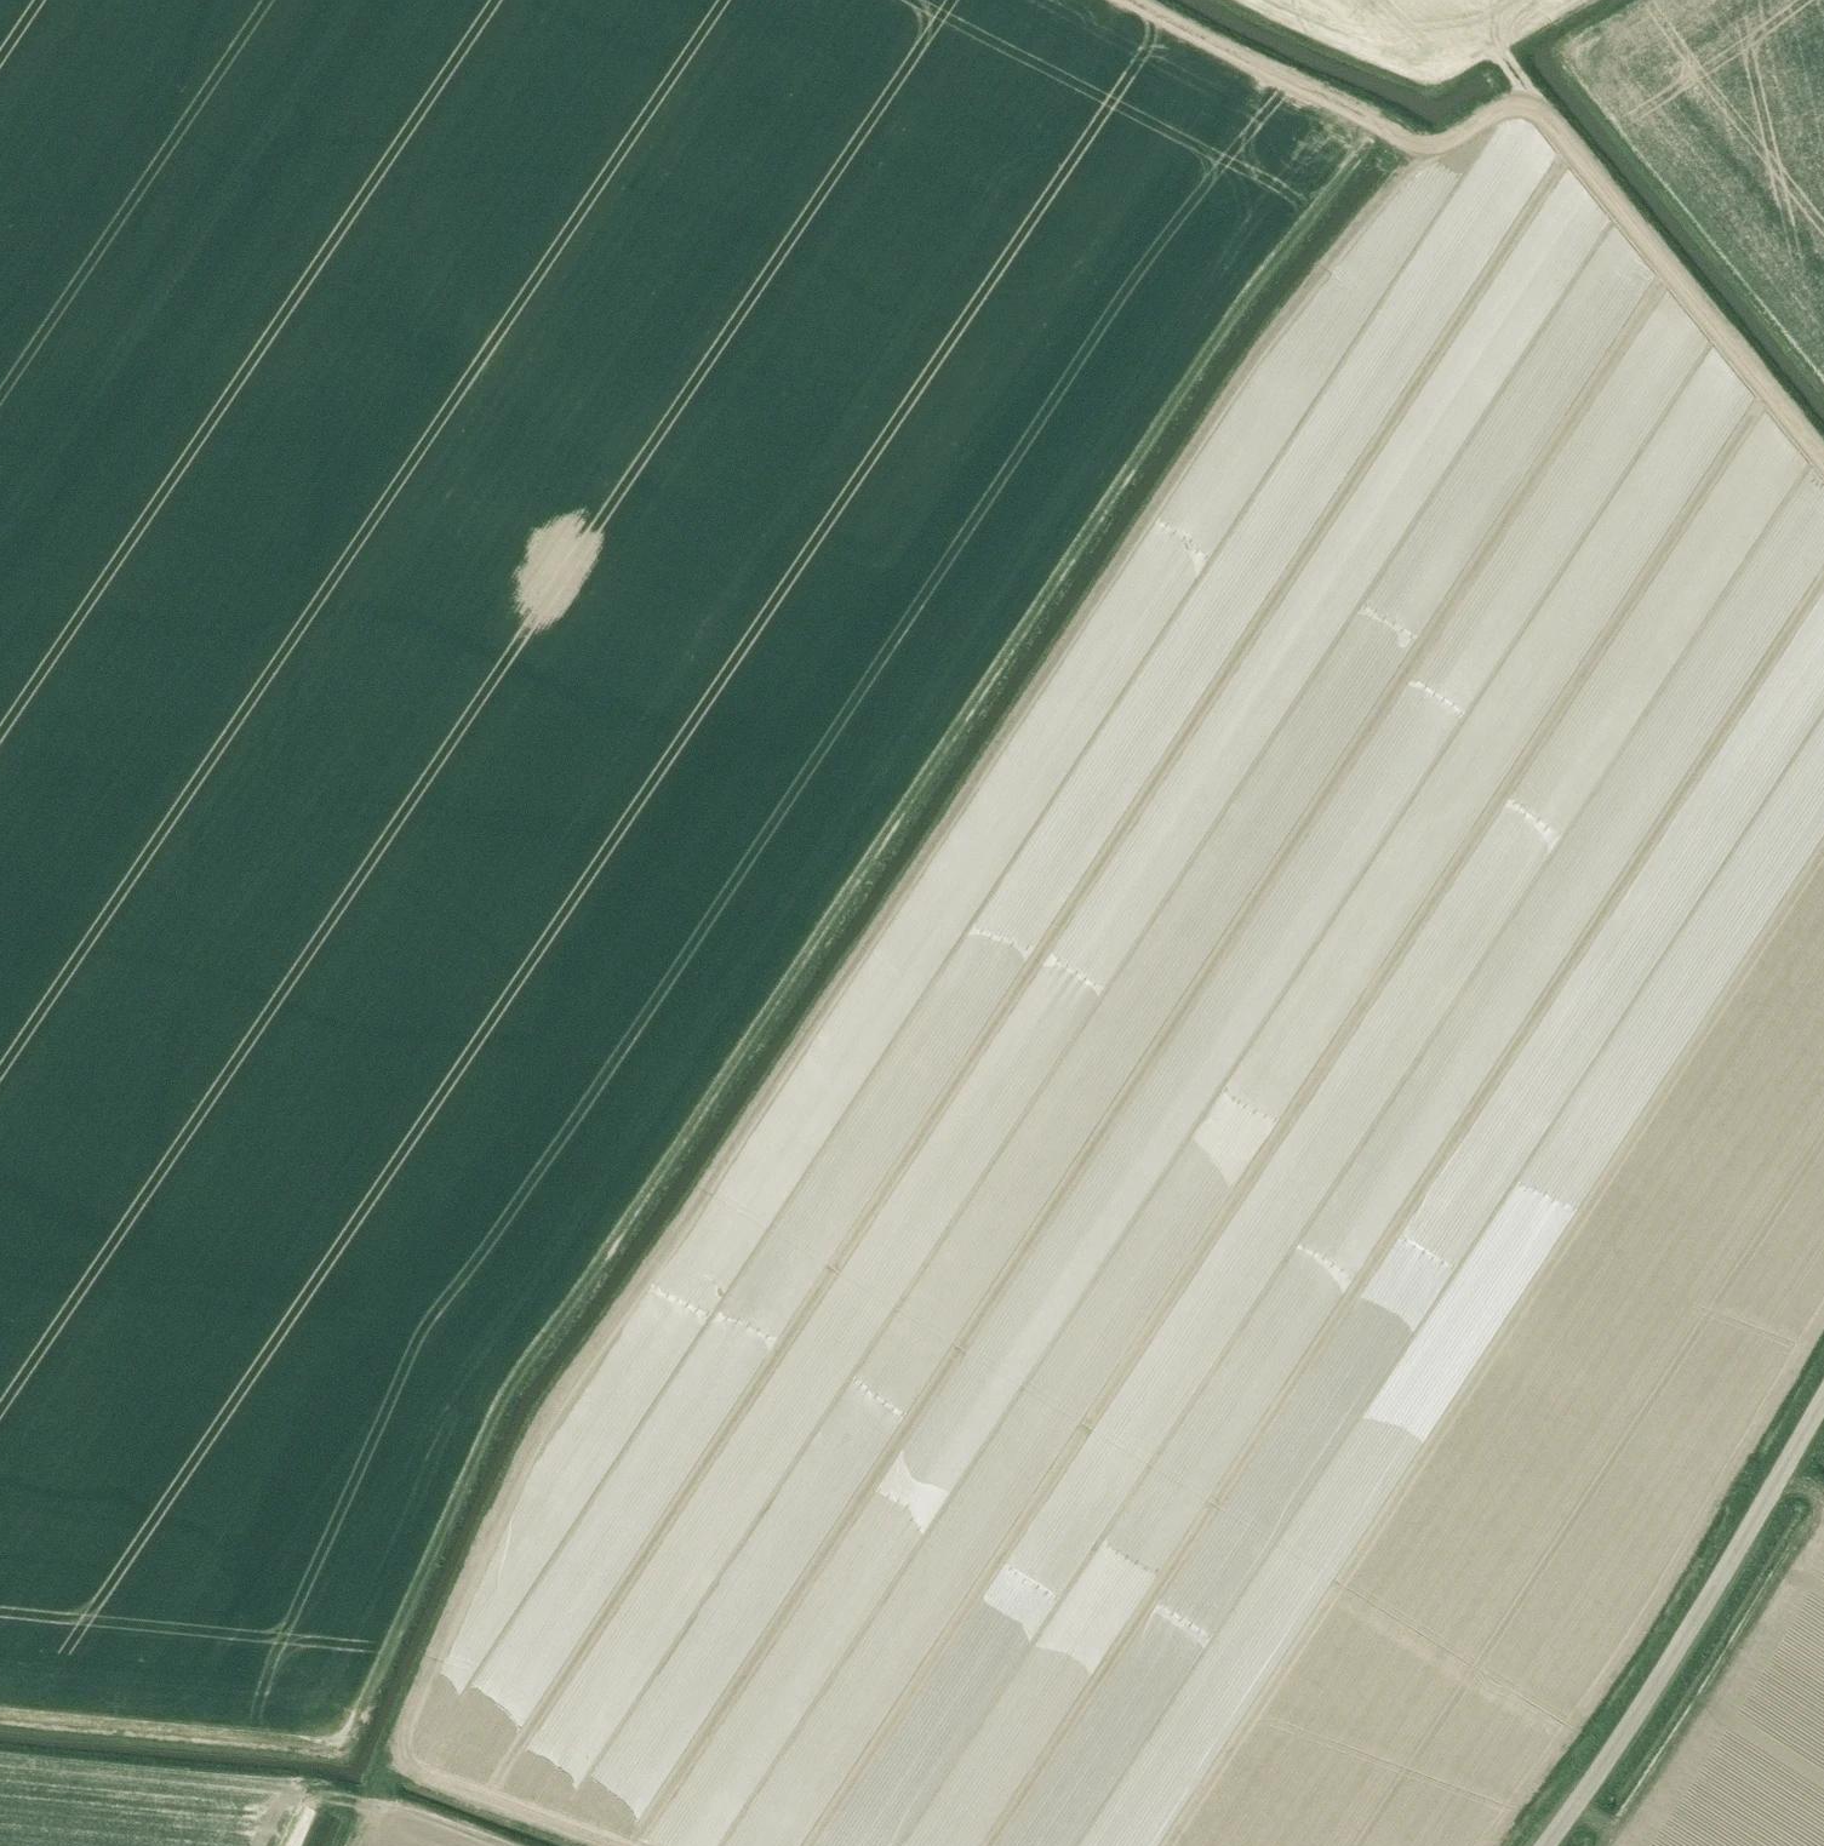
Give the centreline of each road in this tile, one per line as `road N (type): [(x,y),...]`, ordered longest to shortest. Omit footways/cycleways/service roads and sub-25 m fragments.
road 1 (unclassified): [(1542,1845),(1658,1684),(1823,1401)]

